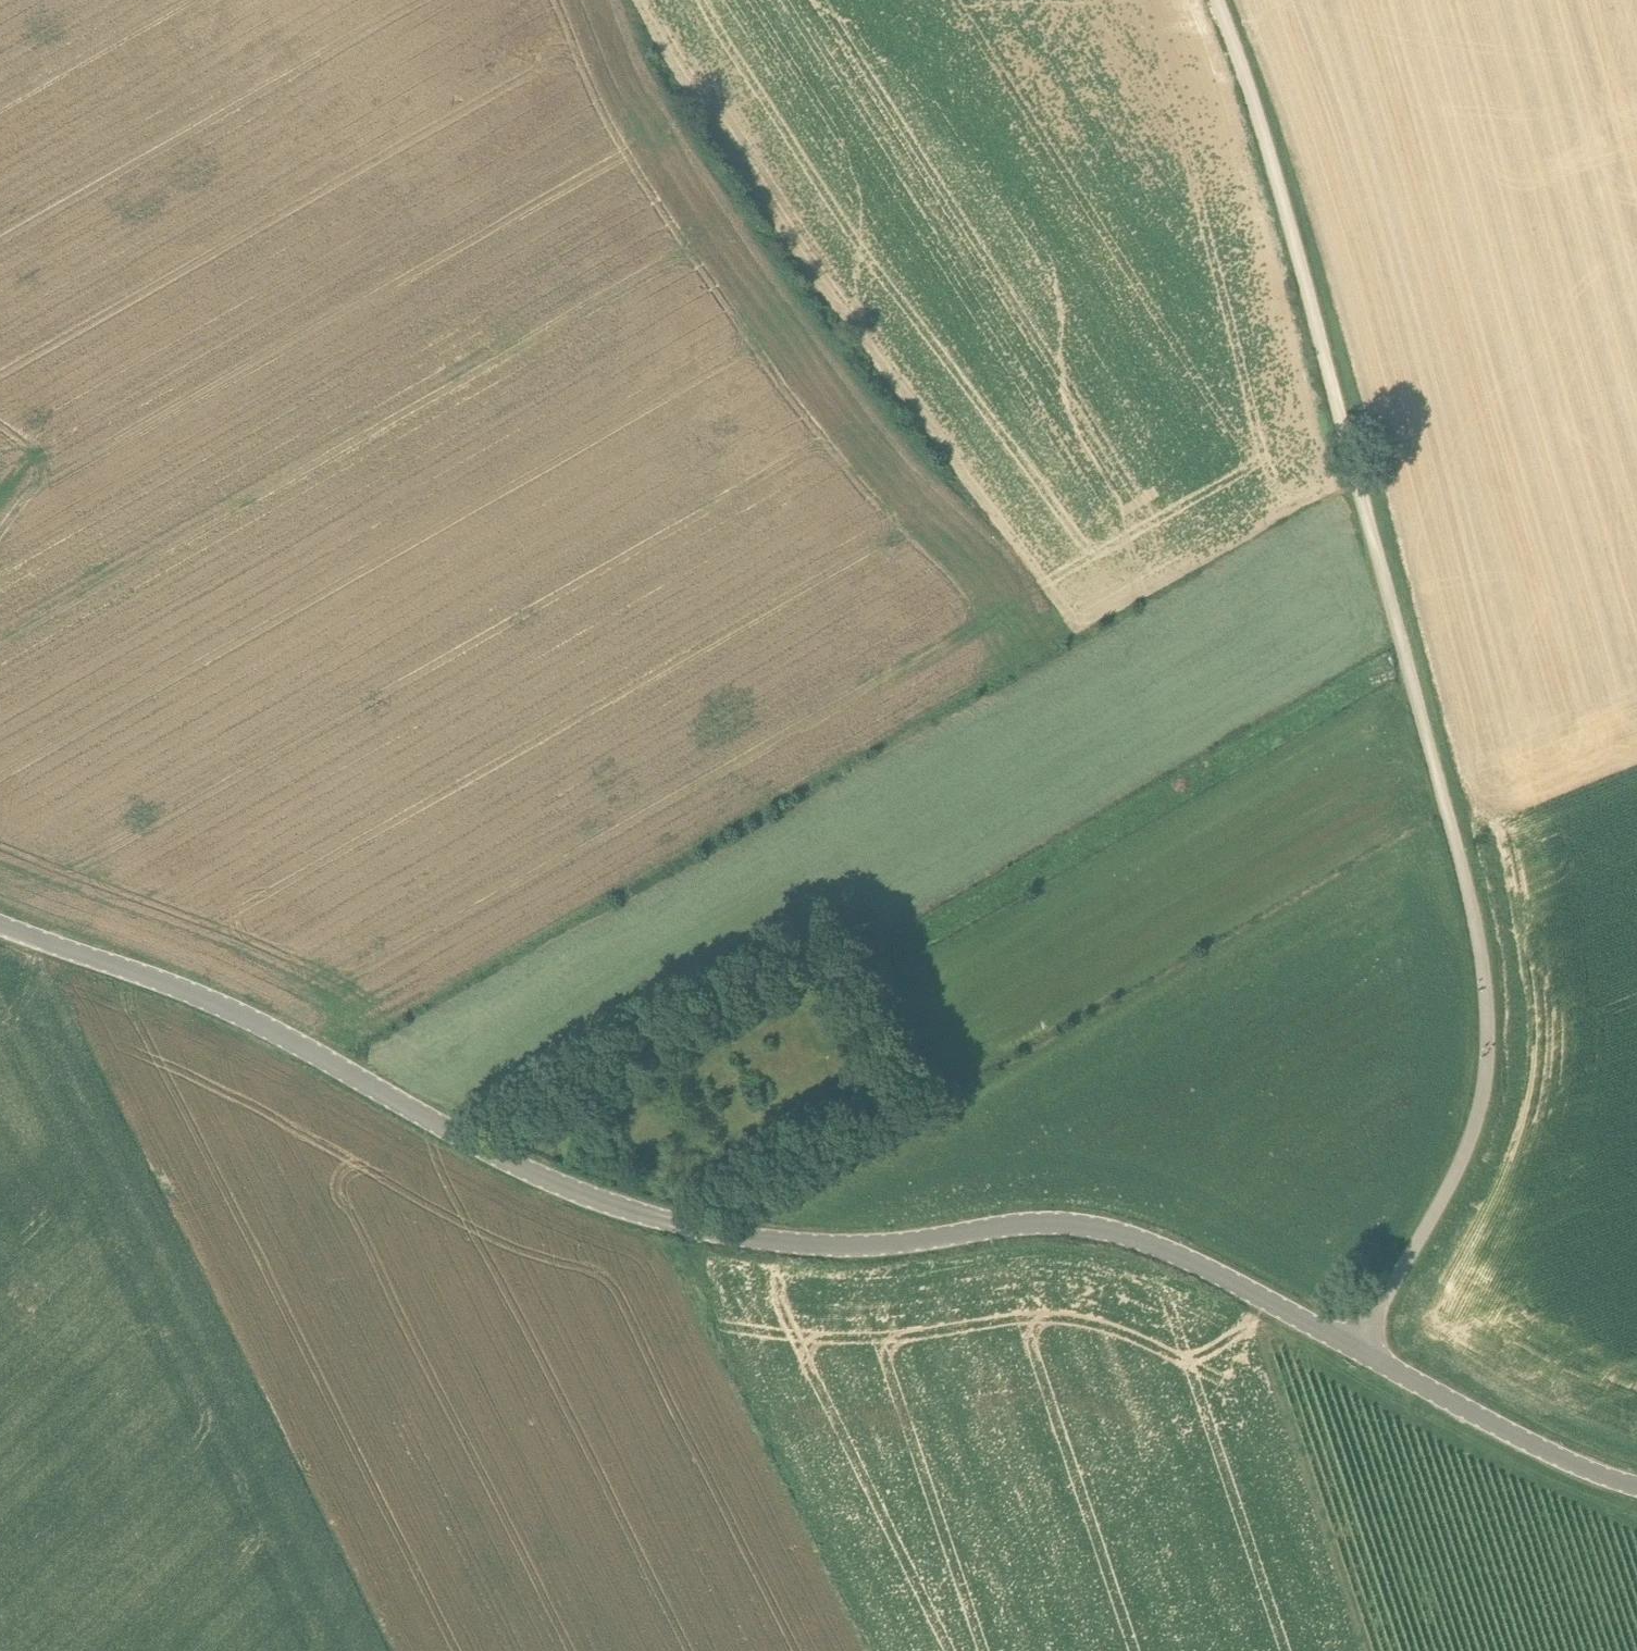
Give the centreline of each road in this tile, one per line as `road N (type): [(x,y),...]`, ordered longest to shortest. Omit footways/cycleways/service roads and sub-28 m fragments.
road 1 (unclassified): [(1356,1349),(1176,1253),(1094,1226),(1038,1223),(850,1246),(737,1235),(642,1214),(501,1157),(223,1007),(0,925)]
road 2 (unclassified): [(1356,1349),(1470,1138),(1484,1083),(1483,966),(1301,267),(1217,0)]
road 3 (unclassified): [(1636,1487),(1530,1443),(1356,1349)]

